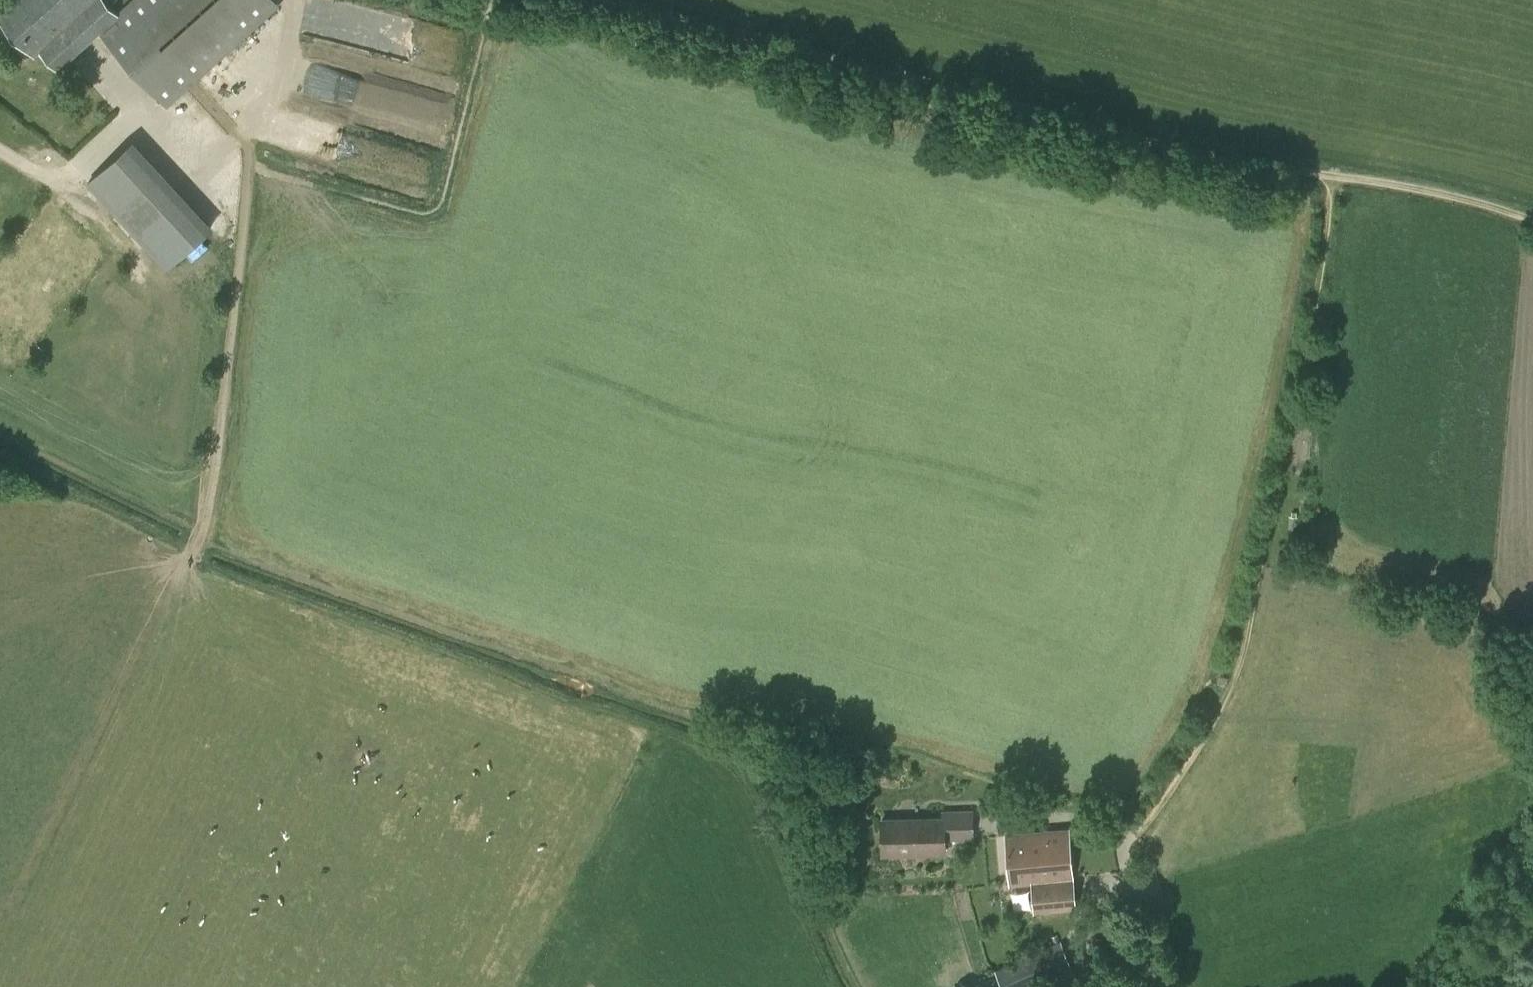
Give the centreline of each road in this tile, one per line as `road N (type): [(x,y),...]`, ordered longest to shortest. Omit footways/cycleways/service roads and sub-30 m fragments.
road 1 (track): [(294,0),(280,83),(259,117),(203,534)]
road 2 (track): [(1337,176),(1532,222)]
road 3 (track): [(1161,986),(1122,842)]

